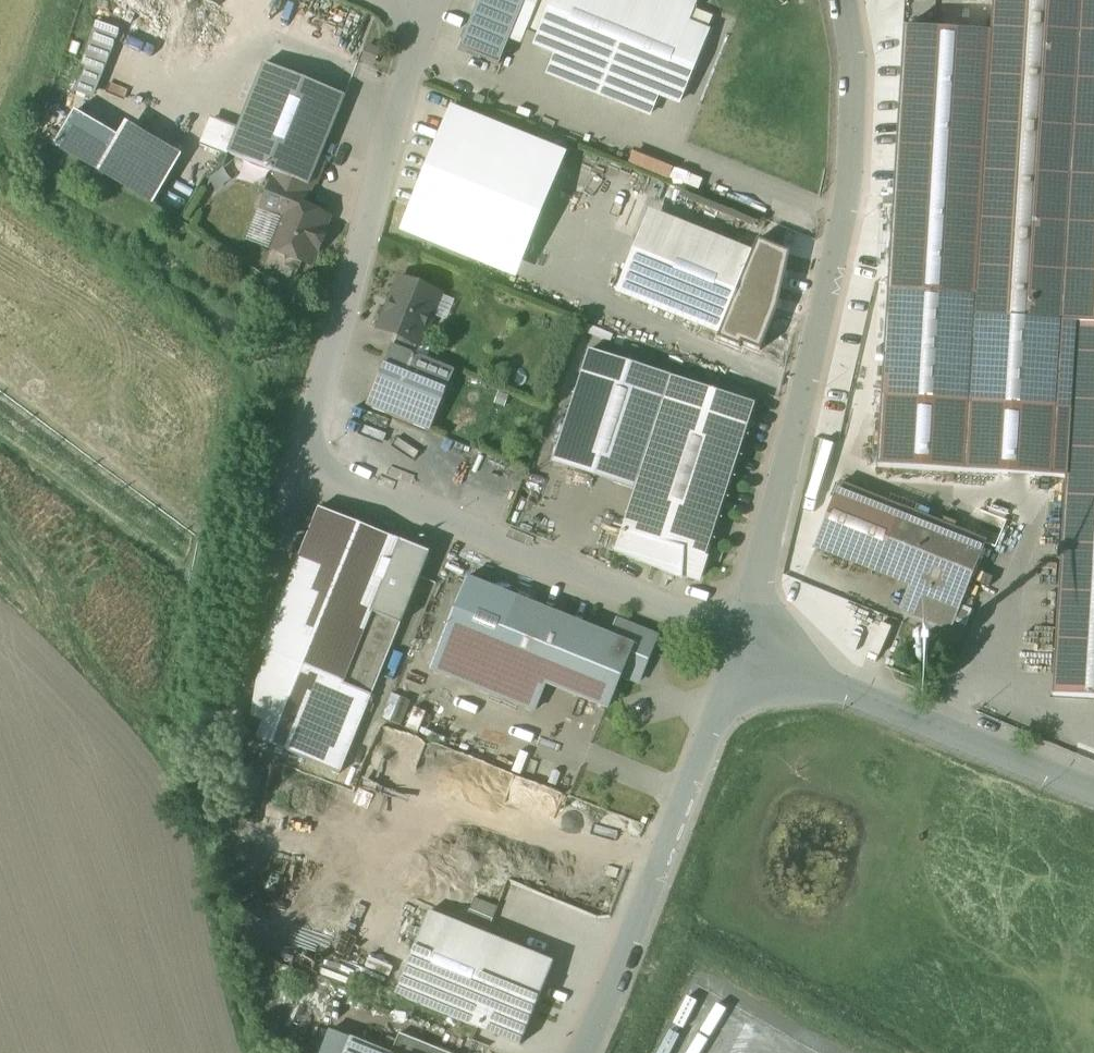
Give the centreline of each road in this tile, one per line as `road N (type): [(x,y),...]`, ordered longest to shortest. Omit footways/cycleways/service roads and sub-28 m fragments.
road 1 (residential): [(745,644),(342,466),(327,447),(316,384),(424,0)]
road 2 (unclassified): [(850,0),(860,59),(857,143),(841,257),(745,644)]
road 3 (unclassified): [(745,644),(581,1052)]
road 4 (residential): [(745,644),(1093,793)]

